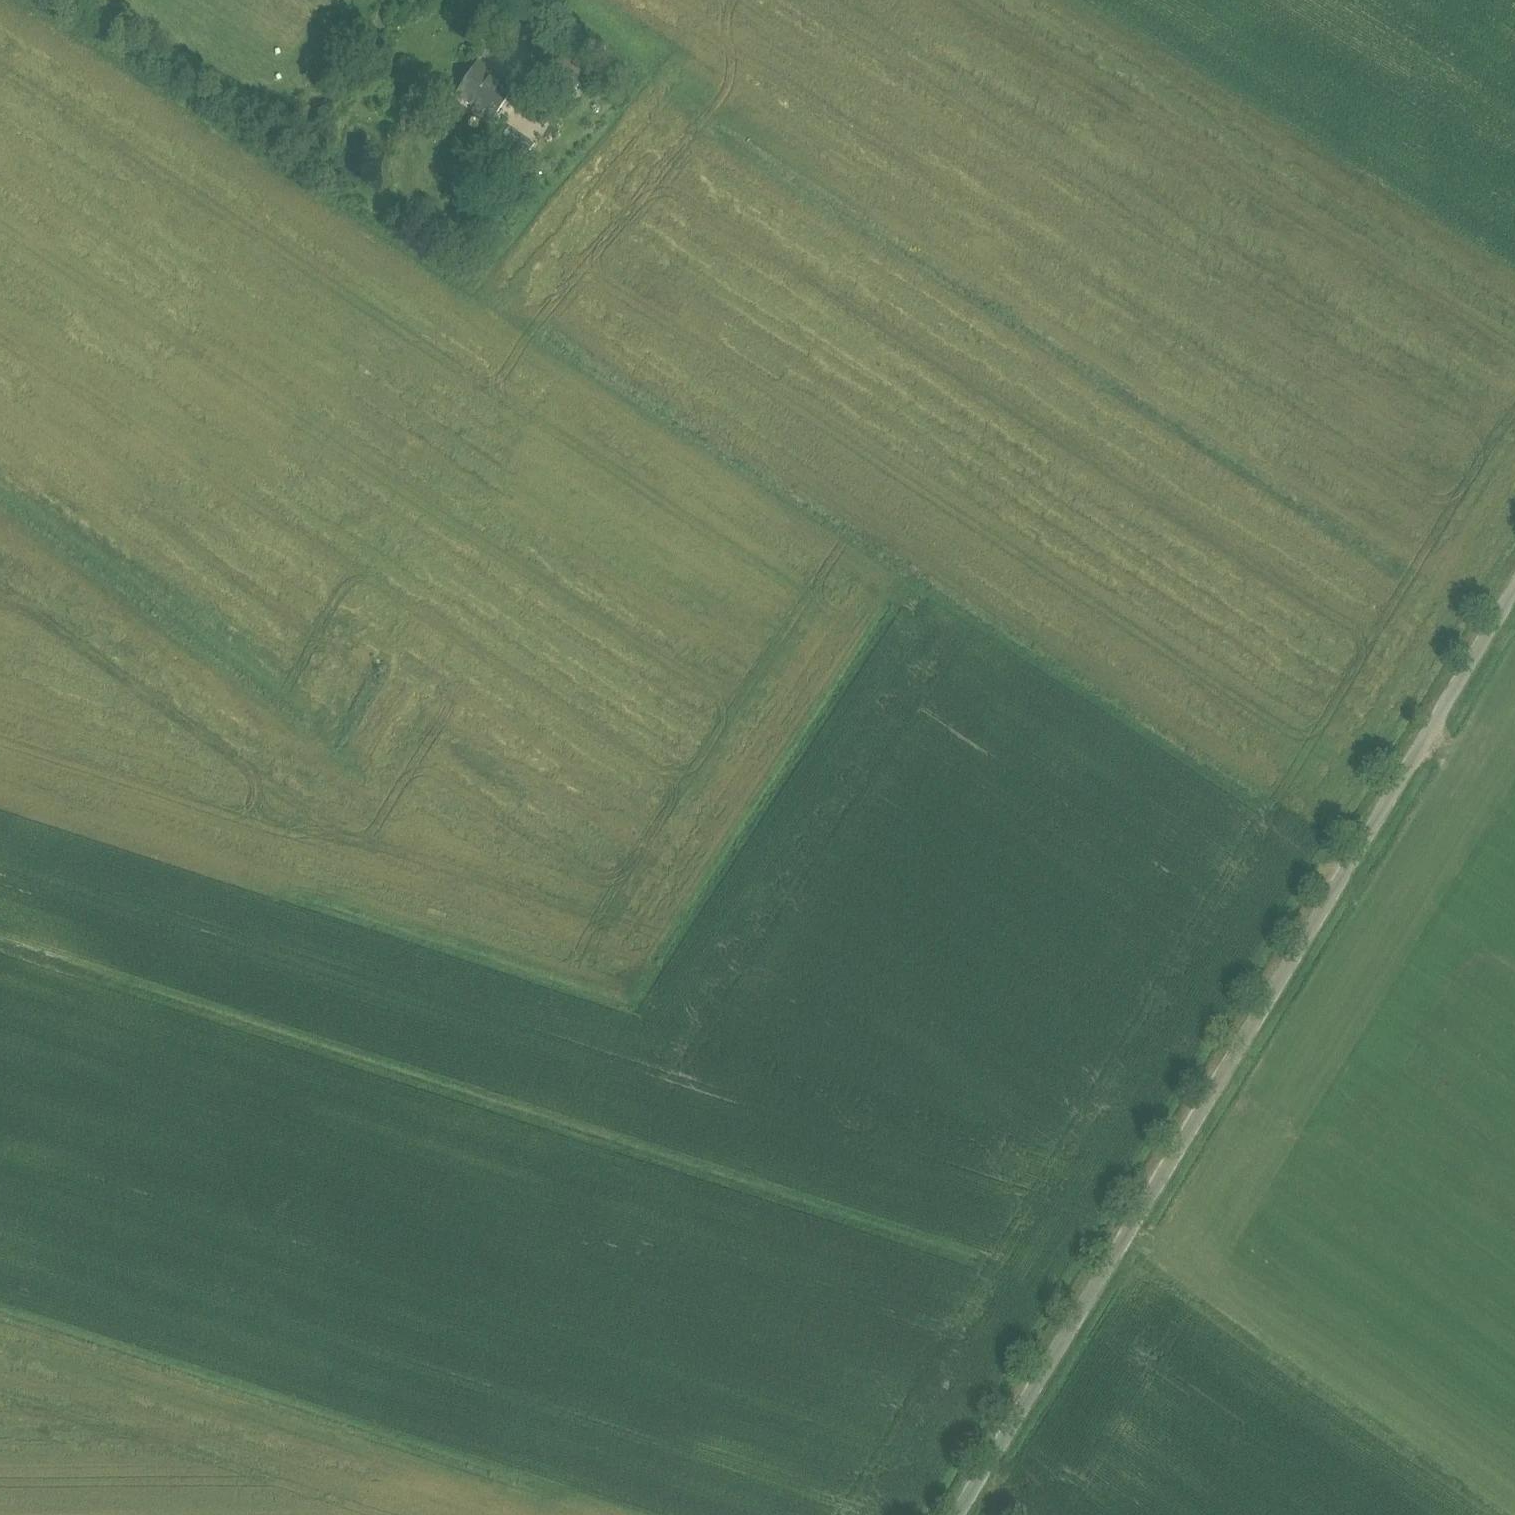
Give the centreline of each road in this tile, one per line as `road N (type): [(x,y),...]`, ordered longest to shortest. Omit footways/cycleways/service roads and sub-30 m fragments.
road 1 (unclassified): [(955,1514),(1514,590)]

